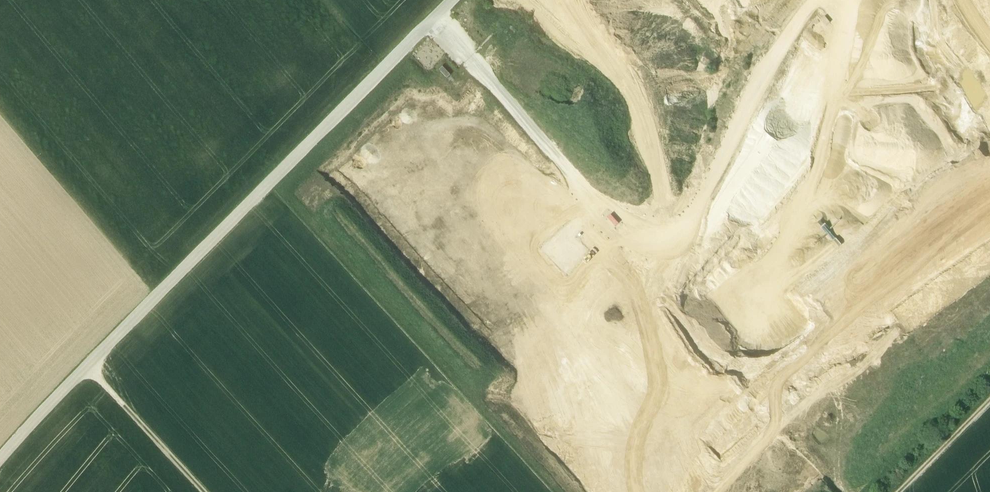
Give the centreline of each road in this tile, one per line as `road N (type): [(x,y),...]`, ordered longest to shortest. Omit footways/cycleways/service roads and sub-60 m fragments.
road 1 (tertiary): [(455,0),(0,461)]
road 2 (track): [(202,491),(89,365)]
road 3 (track): [(901,491),(989,403)]

